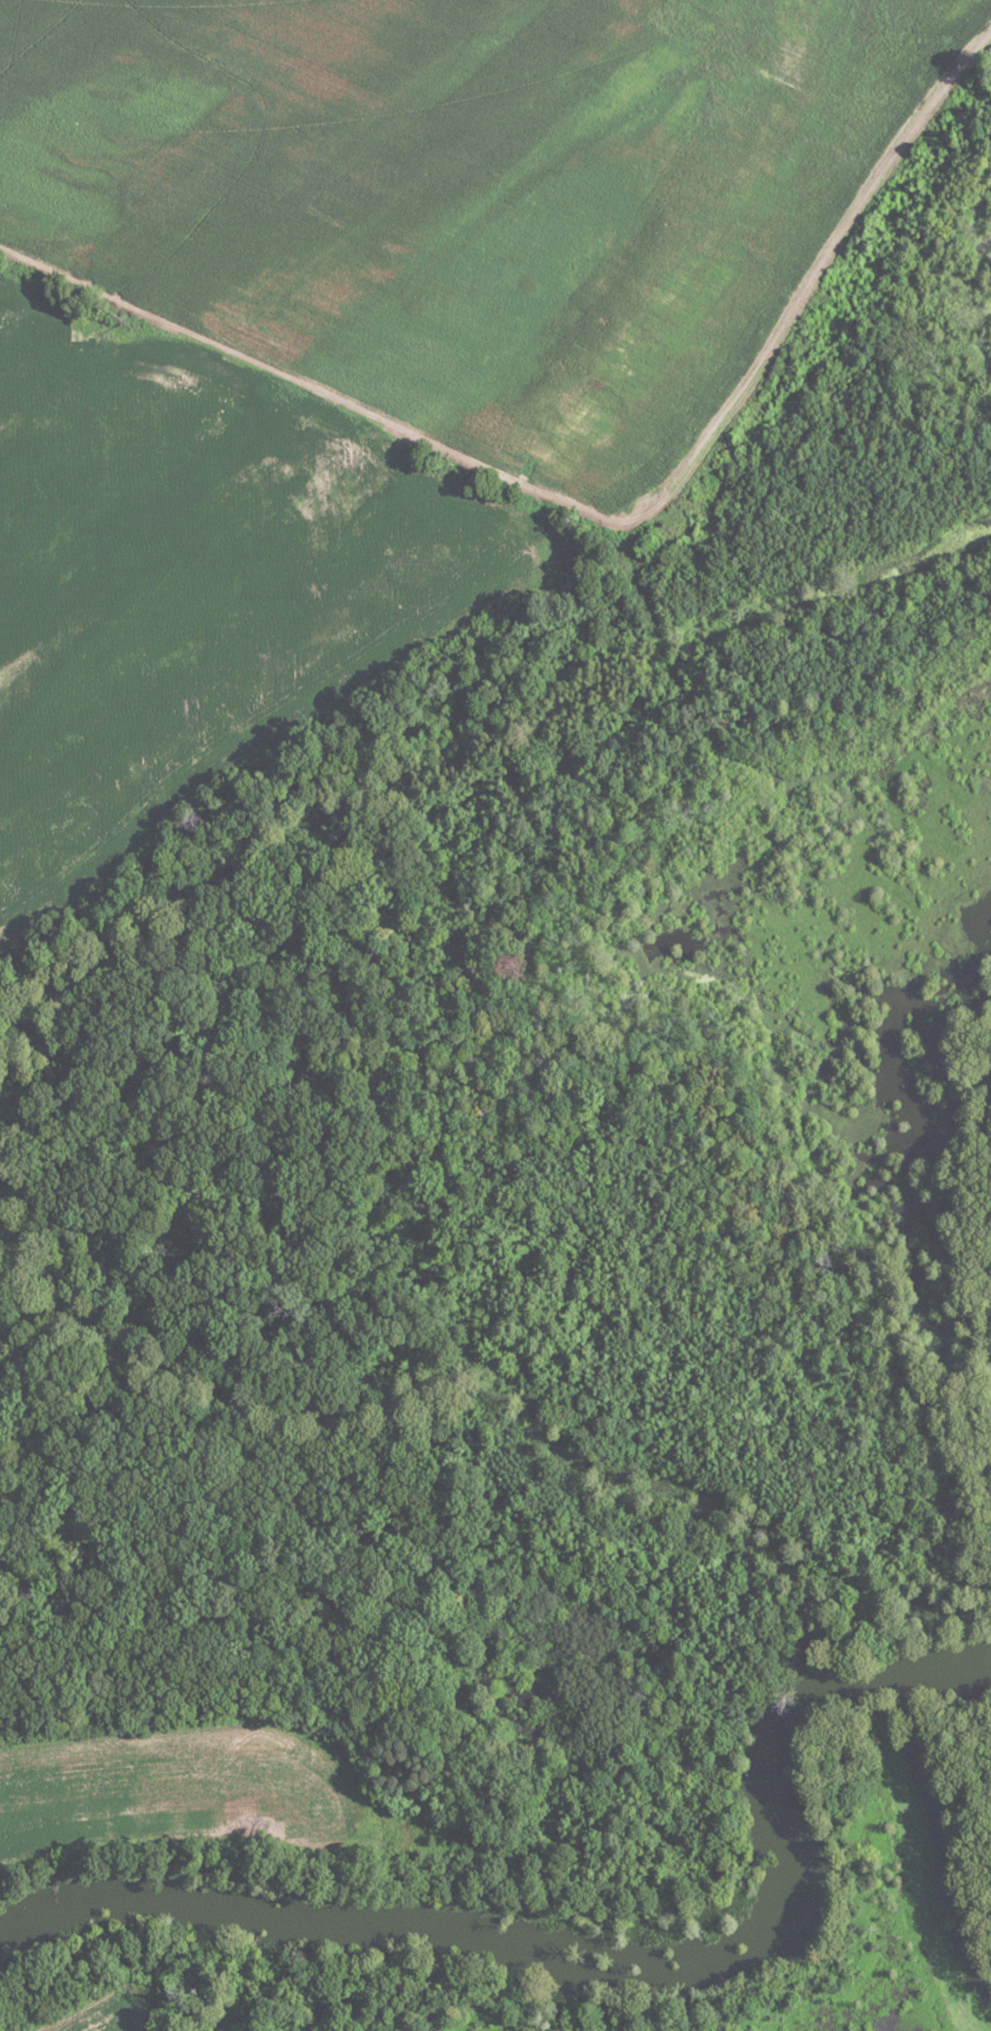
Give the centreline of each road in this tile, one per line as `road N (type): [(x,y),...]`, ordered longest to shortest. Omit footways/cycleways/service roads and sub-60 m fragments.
road 1 (track): [(990,2021),(959,1976),(933,1854),(895,1746)]

